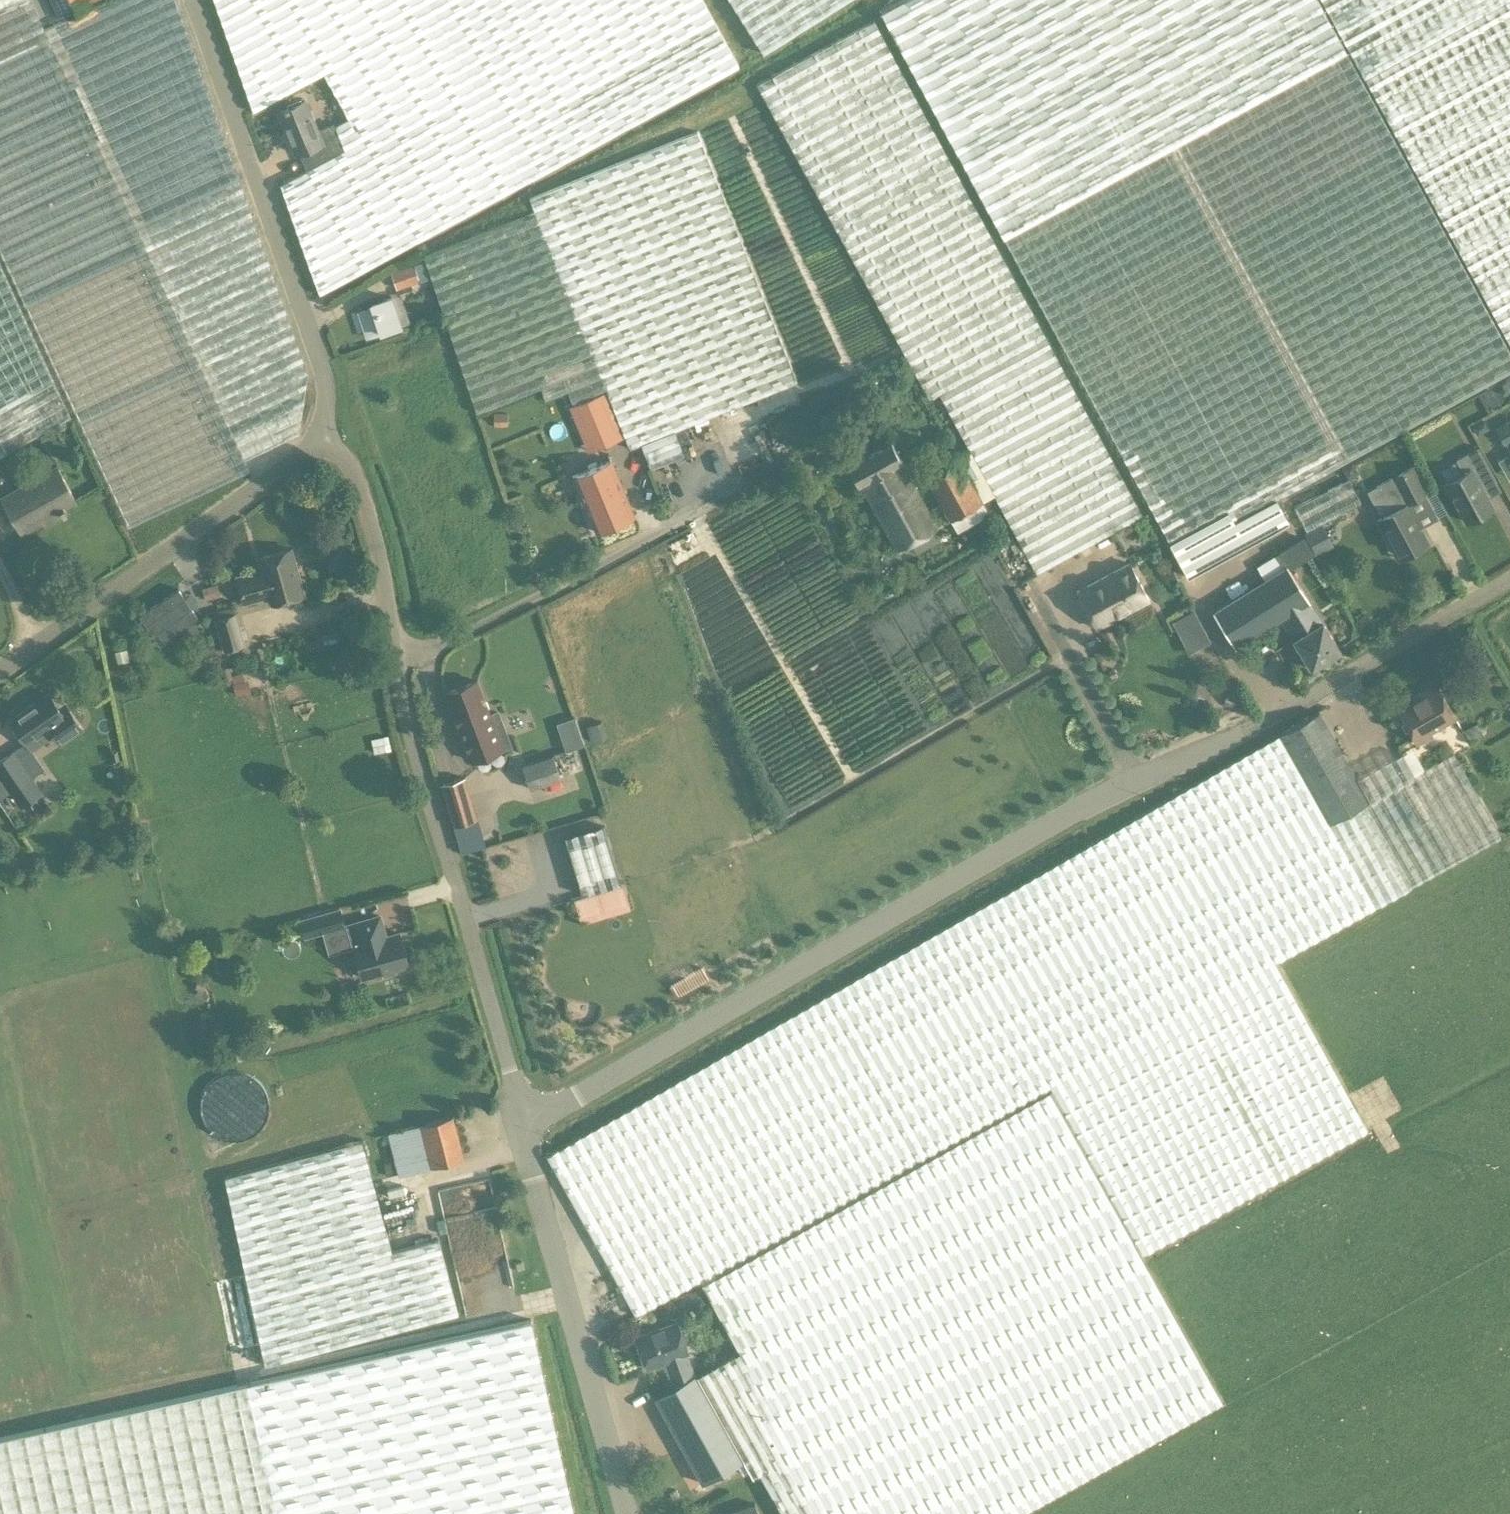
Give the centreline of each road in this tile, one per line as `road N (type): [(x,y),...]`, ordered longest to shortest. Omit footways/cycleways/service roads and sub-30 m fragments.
road 1 (unclassified): [(521,1121),(548,1113),(1112,791),(1253,726),(1509,578)]
road 2 (unclassified): [(521,1121),(417,755),(378,553),(349,464),(325,437)]
road 3 (unclassified): [(325,437),(326,378),(192,0)]
road 4 (unclassified): [(629,1513),(521,1121)]
road 5 (unclassified): [(0,668),(325,437)]

